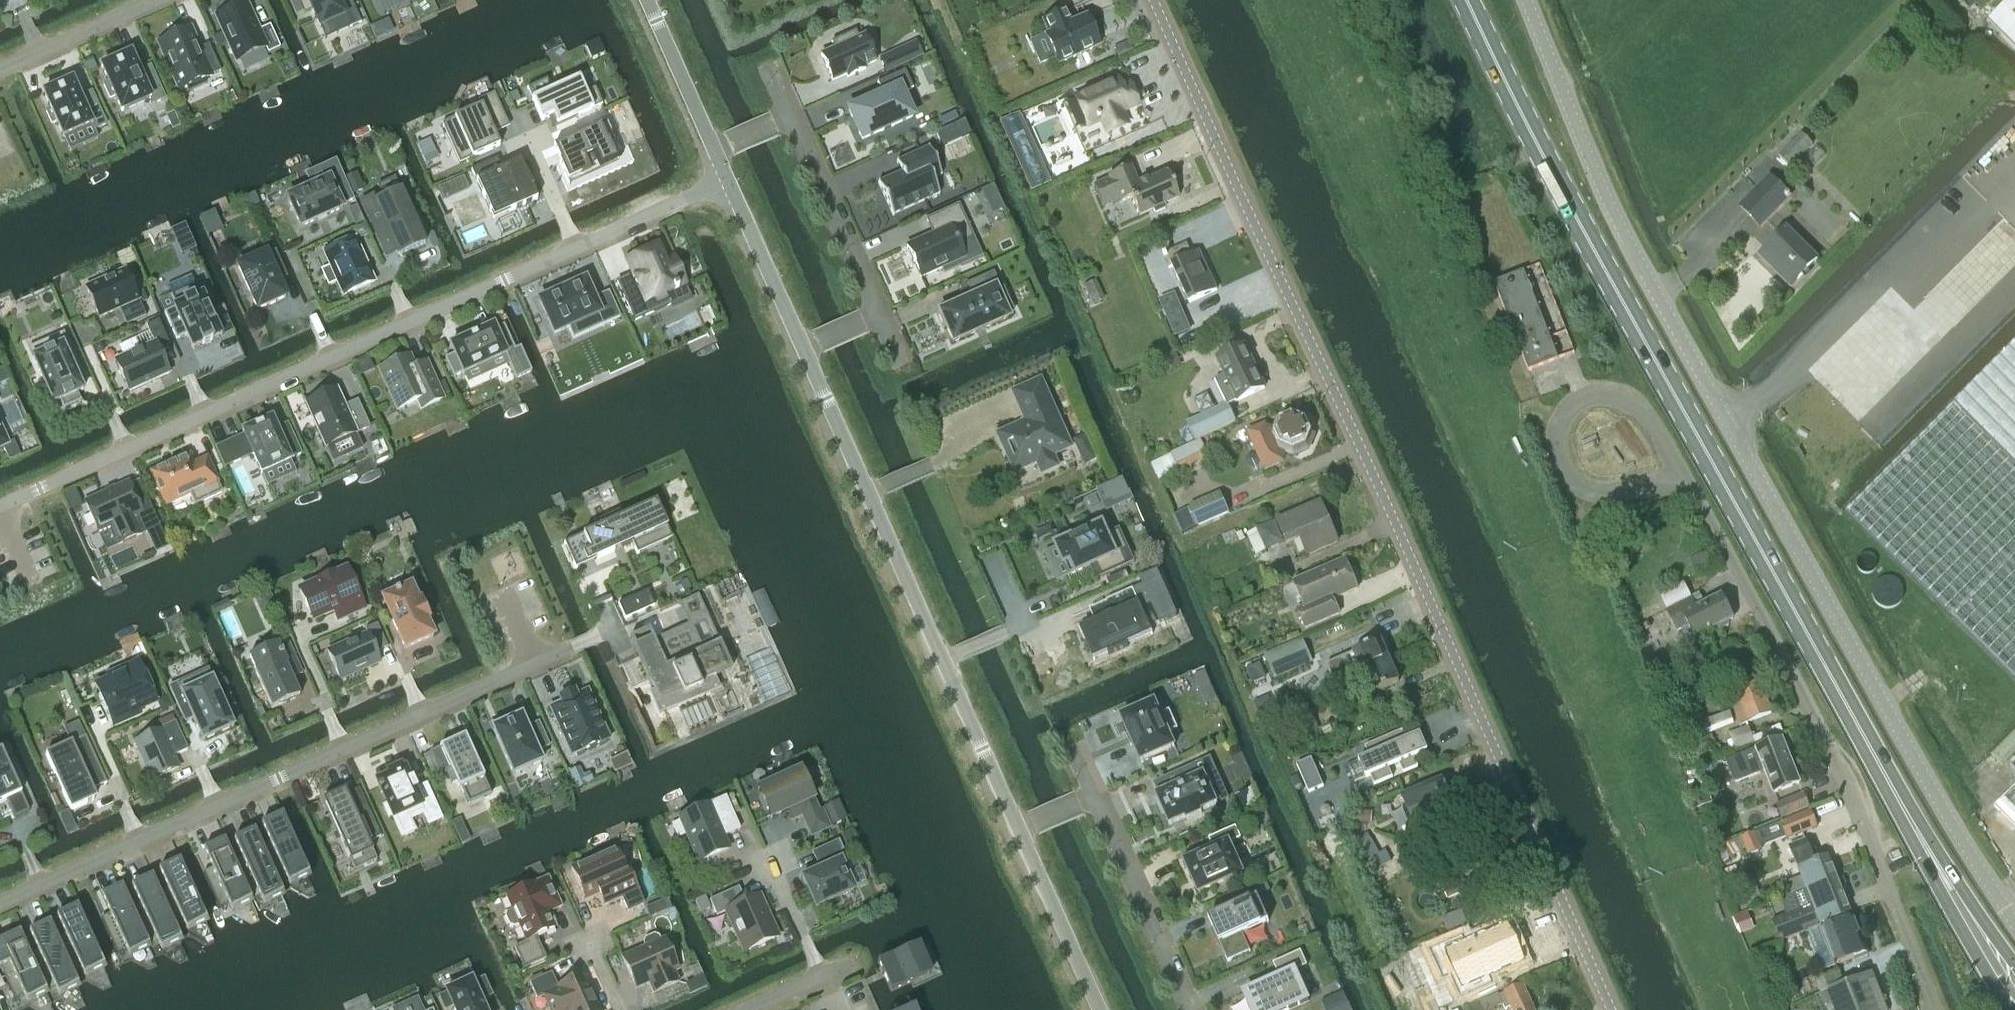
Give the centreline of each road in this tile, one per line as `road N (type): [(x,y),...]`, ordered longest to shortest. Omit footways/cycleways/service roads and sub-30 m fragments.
road 1 (tertiary): [(1611,1009),(1153,0)]
road 2 (unclassified): [(2014,924),(1618,224),(1526,0)]
road 3 (primary): [(1467,0),(1525,124),(1917,834)]
road 4 (residential): [(0,903),(612,629)]
road 5 (residential): [(575,248),(0,506)]
road 6 (unclassified): [(1935,1009),(1808,705),(1688,488)]
road 7 (residential): [(802,348),(1018,831)]
road 8 (unclassified): [(1688,488),(1630,401),(1600,396),(1565,418),(1558,447),(1578,483),(1608,492),(1667,483)]
road 9 (residential): [(1093,797),(1188,1009)]
road 10 (residential): [(876,314),(787,117)]
road 11 (primary): [(1917,834),(1945,903),(2011,1009)]
road 12 (residential): [(1018,831),(1098,1009)]
road 13 (residential): [(727,180),(802,348)]
road 14 (residential): [(154,0),(0,69)]
road 15 (residential): [(727,180),(575,248)]
road 16 (primary): [(2014,967),(1917,834)]
road 17 (residential): [(646,0),(713,150)]

